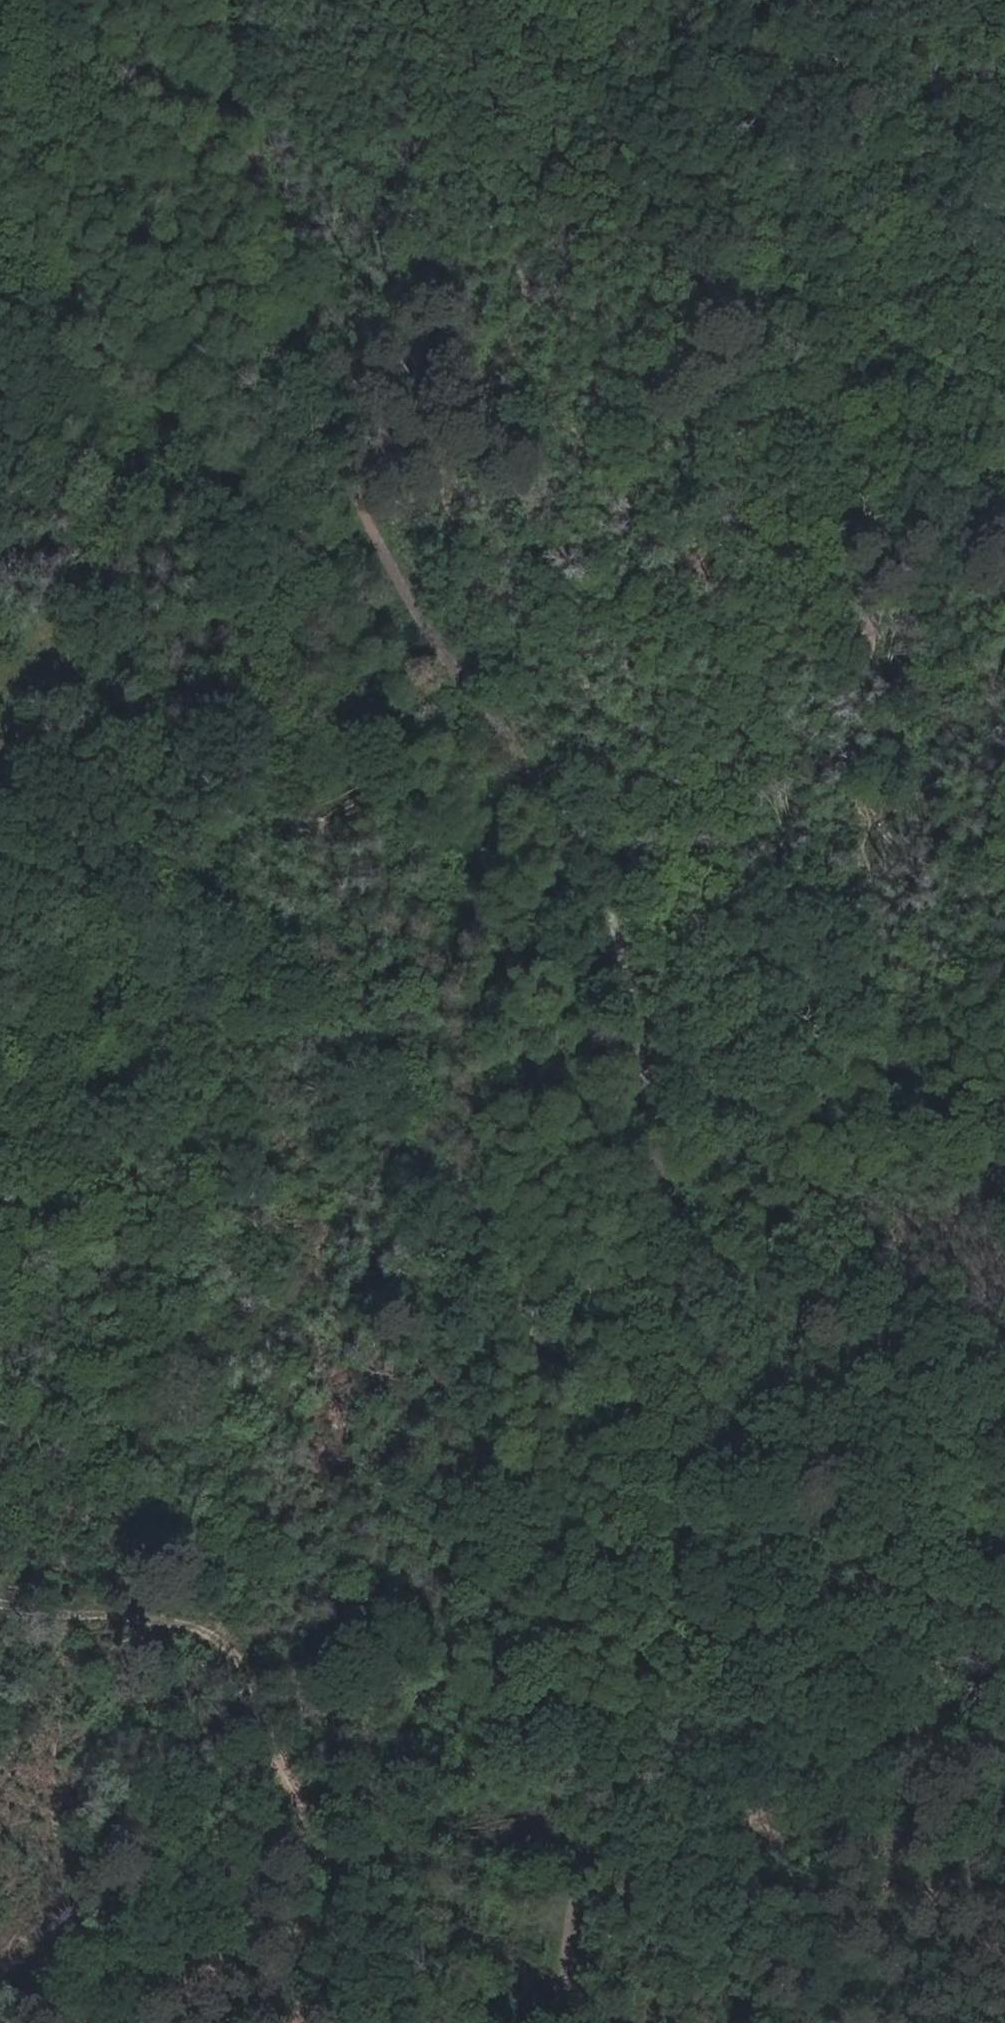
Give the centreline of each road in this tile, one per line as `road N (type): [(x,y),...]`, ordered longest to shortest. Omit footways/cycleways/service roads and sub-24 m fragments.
road 1 (unclassified): [(227,0),(247,107),(322,366),(404,547),(472,660),(617,863),(692,1208),(680,1476),(654,1655),(573,1962),(585,2022)]
road 2 (track): [(398,2022),(309,1803),(259,1695),(227,1649),(151,1618),(0,1602)]

